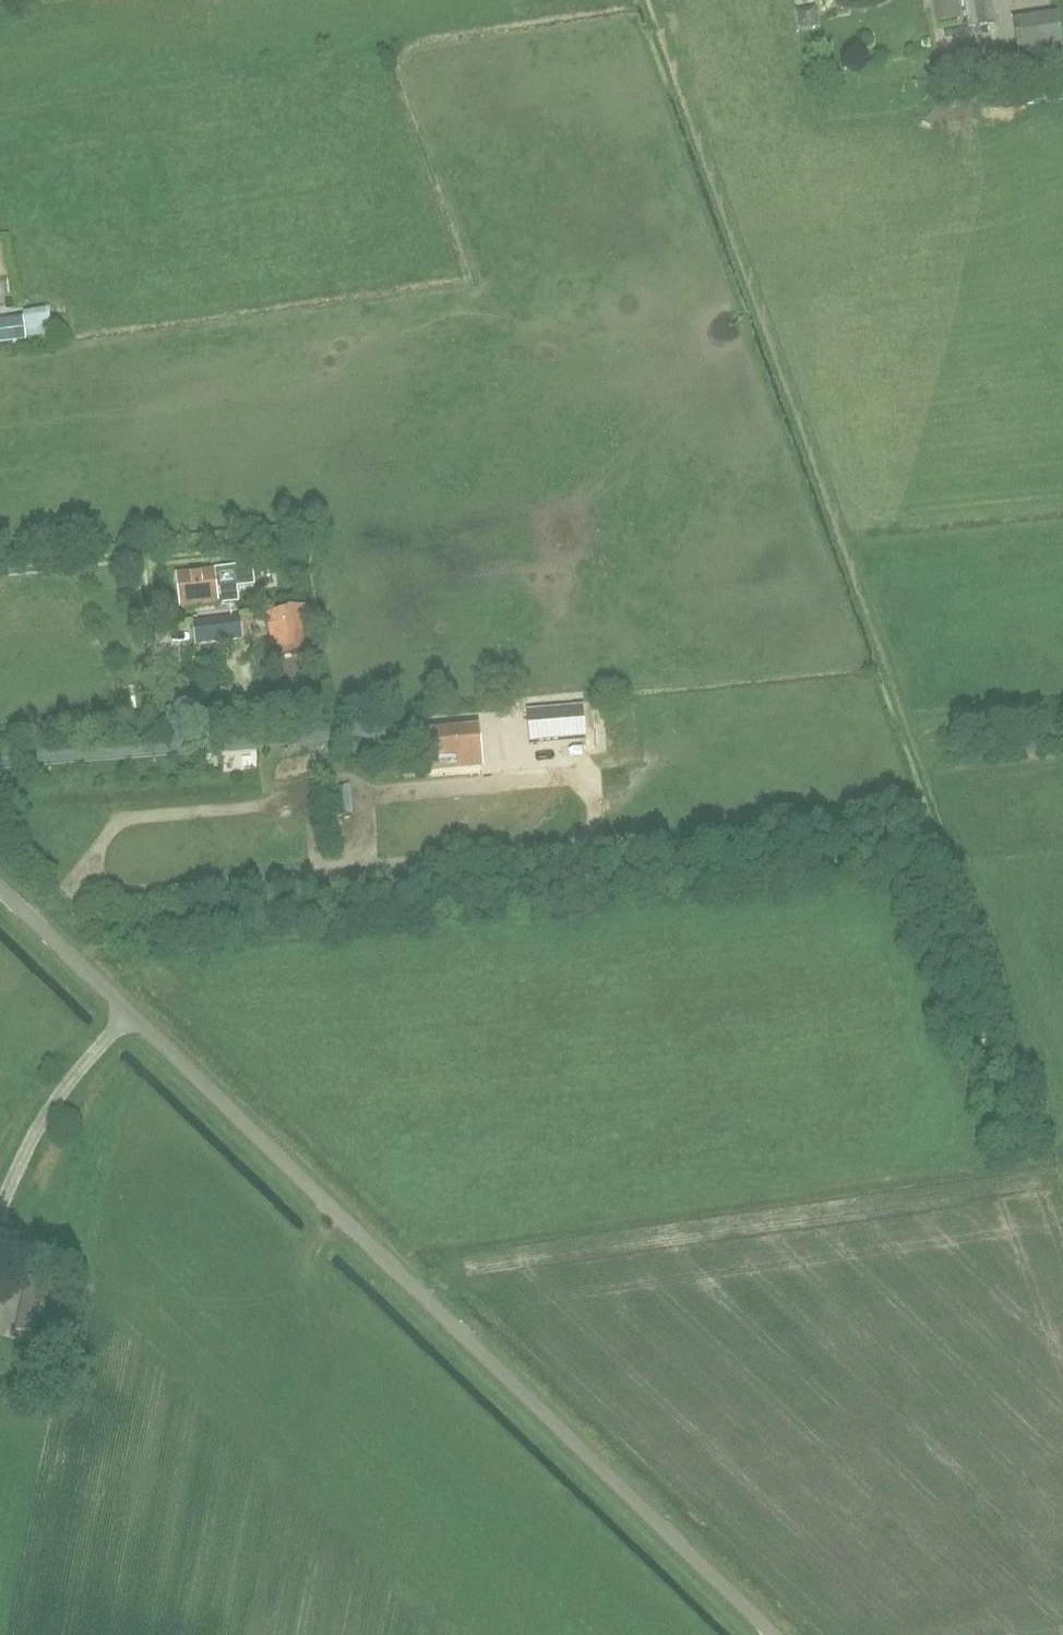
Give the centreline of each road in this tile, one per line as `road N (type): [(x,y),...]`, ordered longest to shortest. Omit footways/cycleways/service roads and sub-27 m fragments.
road 1 (unclassified): [(772,1634),(0,887)]

